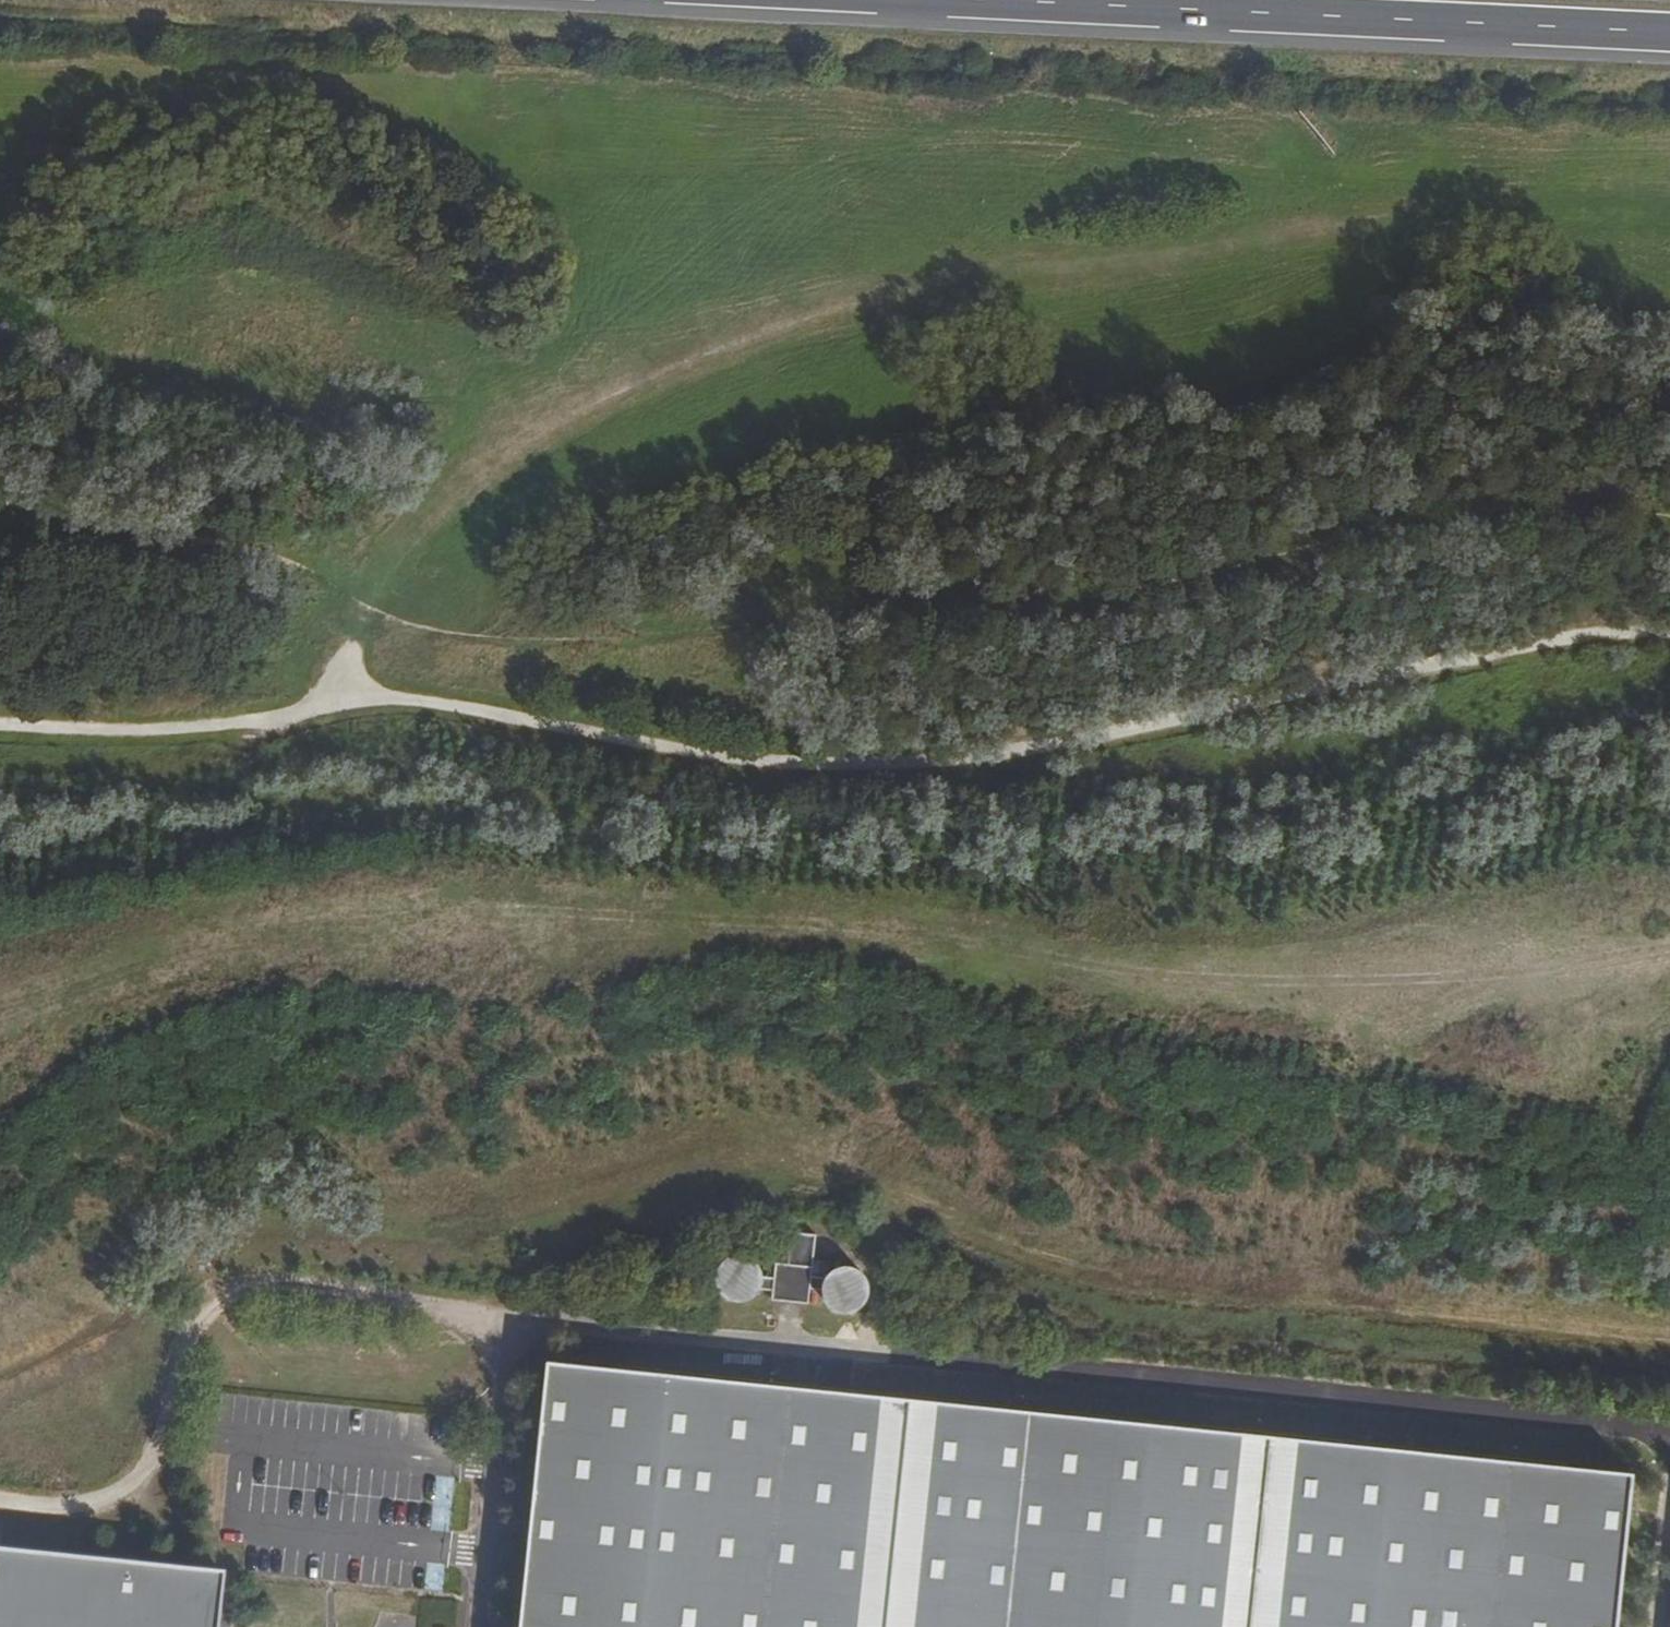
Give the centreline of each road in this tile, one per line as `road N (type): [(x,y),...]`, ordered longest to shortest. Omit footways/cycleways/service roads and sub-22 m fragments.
road 1 (track): [(1669,1434),(512,1316),(281,1284),(241,1286),(213,1302),(191,1332),(139,1489),(111,1506),(79,1510),(0,1502)]
road 2 (trunk): [(1008,0),(1669,32)]

